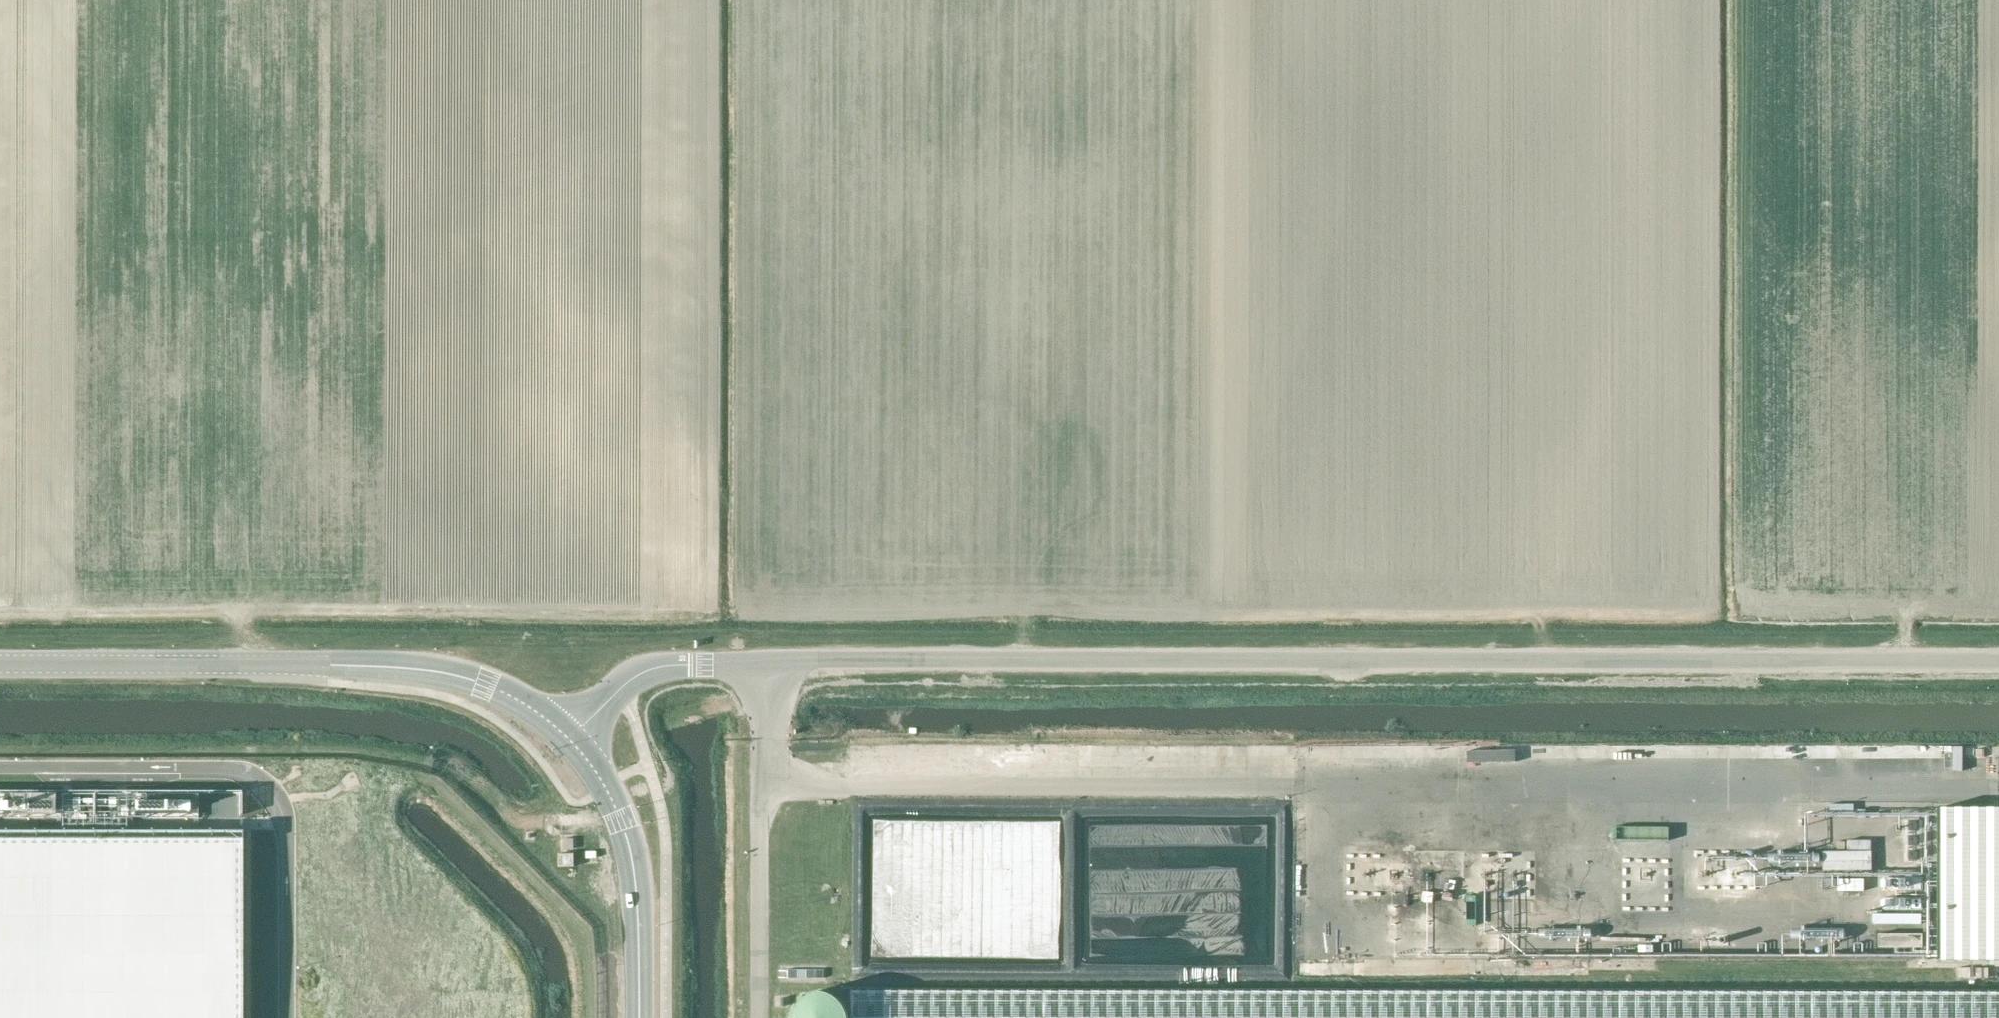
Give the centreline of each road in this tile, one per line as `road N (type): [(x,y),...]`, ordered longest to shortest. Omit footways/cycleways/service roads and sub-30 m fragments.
road 1 (unclassified): [(621,691),(646,673),(696,665),(1998,667)]
road 2 (tertiary): [(572,743),(488,686),(408,667),(0,664)]
road 3 (tertiary): [(572,743),(606,787),(628,842),(638,882),(639,1017)]

